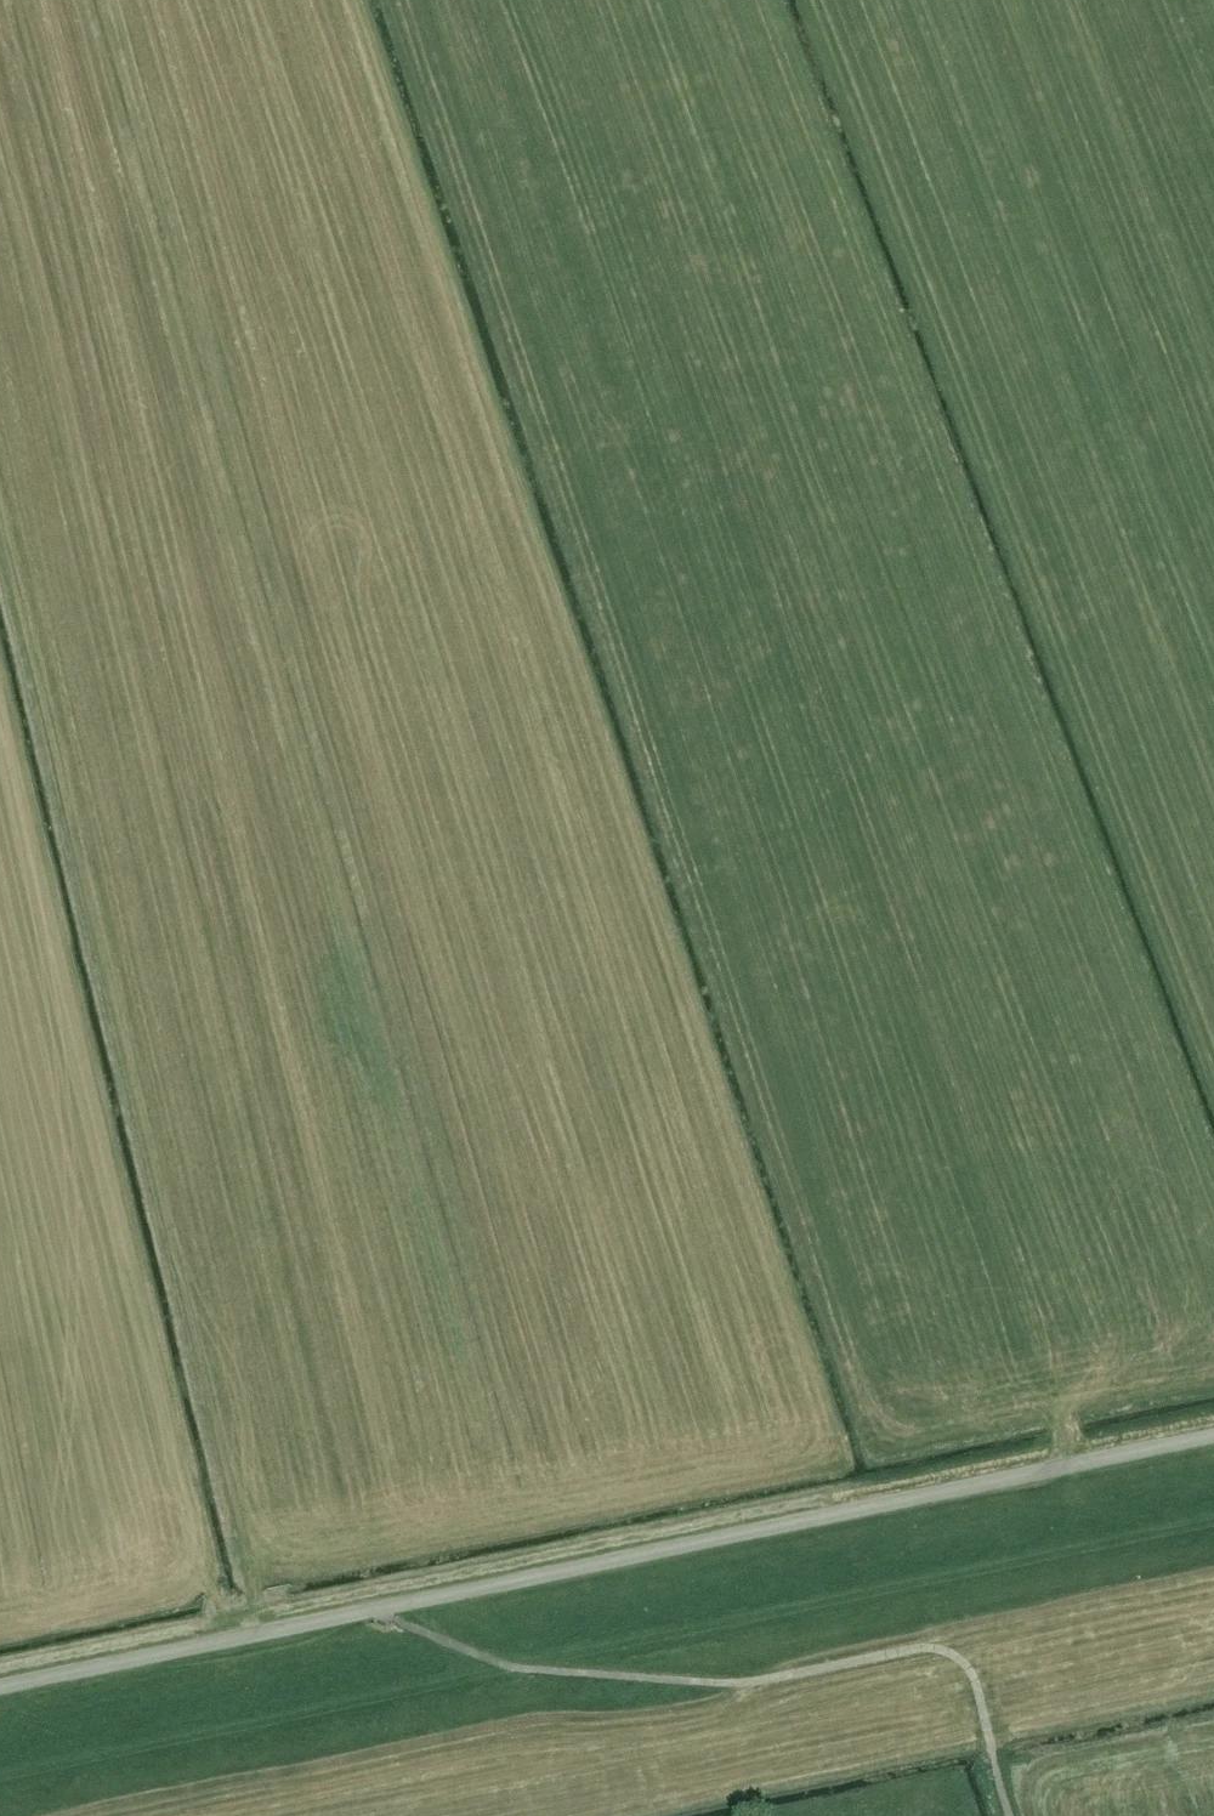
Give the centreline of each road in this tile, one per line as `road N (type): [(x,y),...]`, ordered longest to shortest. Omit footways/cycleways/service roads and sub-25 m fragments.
road 1 (unclassified): [(0,1684),(1213,1435)]

